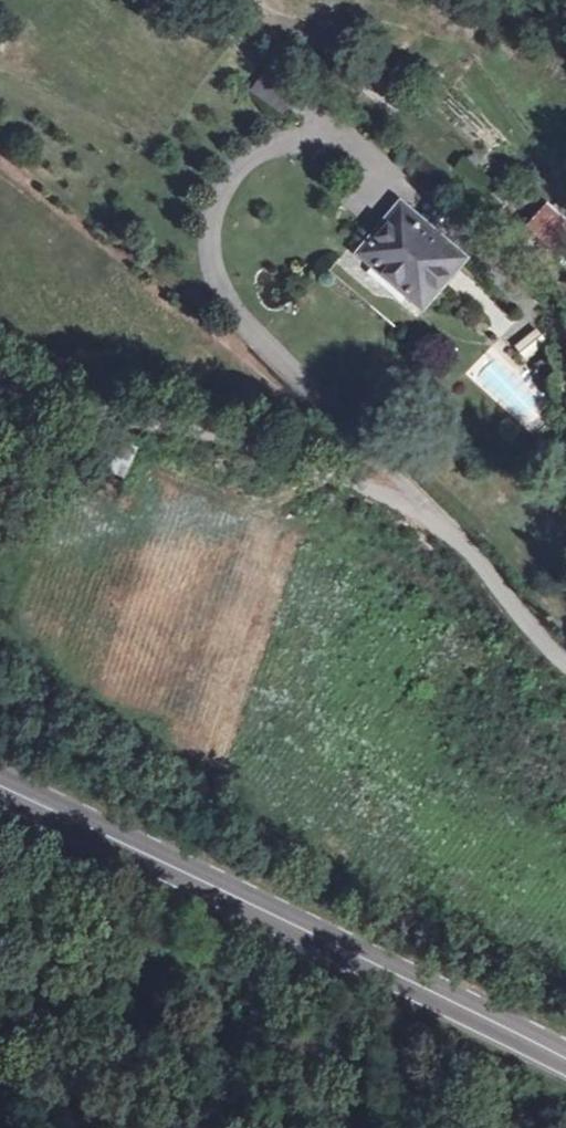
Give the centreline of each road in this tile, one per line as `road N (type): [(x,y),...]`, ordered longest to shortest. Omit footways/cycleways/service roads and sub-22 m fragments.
road 1 (secondary): [(0,782),(565,1056)]

